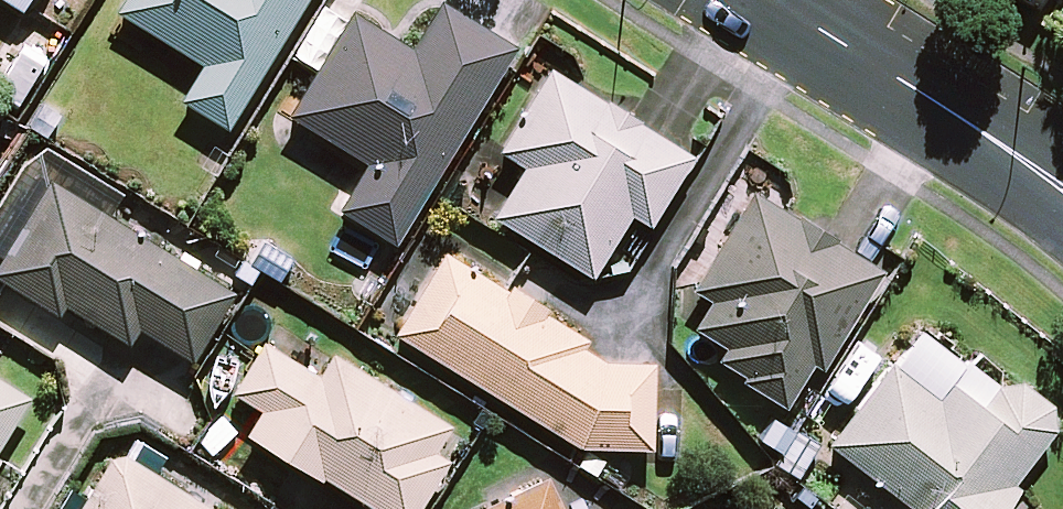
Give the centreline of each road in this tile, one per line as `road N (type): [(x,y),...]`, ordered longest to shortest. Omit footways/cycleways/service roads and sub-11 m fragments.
road 1 (tertiary): [(773,0),(952,109),(1062,192)]

